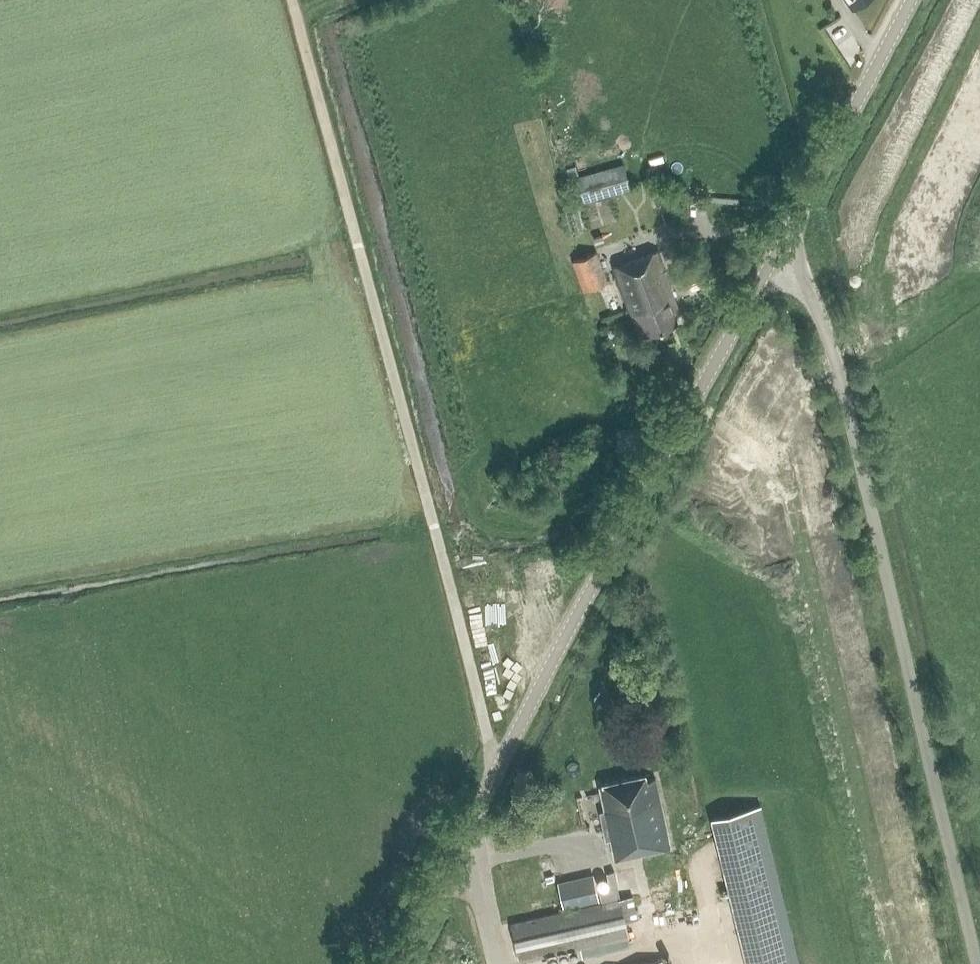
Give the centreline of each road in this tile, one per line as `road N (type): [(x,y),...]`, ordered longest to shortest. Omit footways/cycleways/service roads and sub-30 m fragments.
road 1 (tertiary): [(394,963),(772,261)]
road 2 (unclassified): [(978,963),(834,348),(805,290),(772,261)]
road 3 (tertiary): [(772,261),(911,0)]

